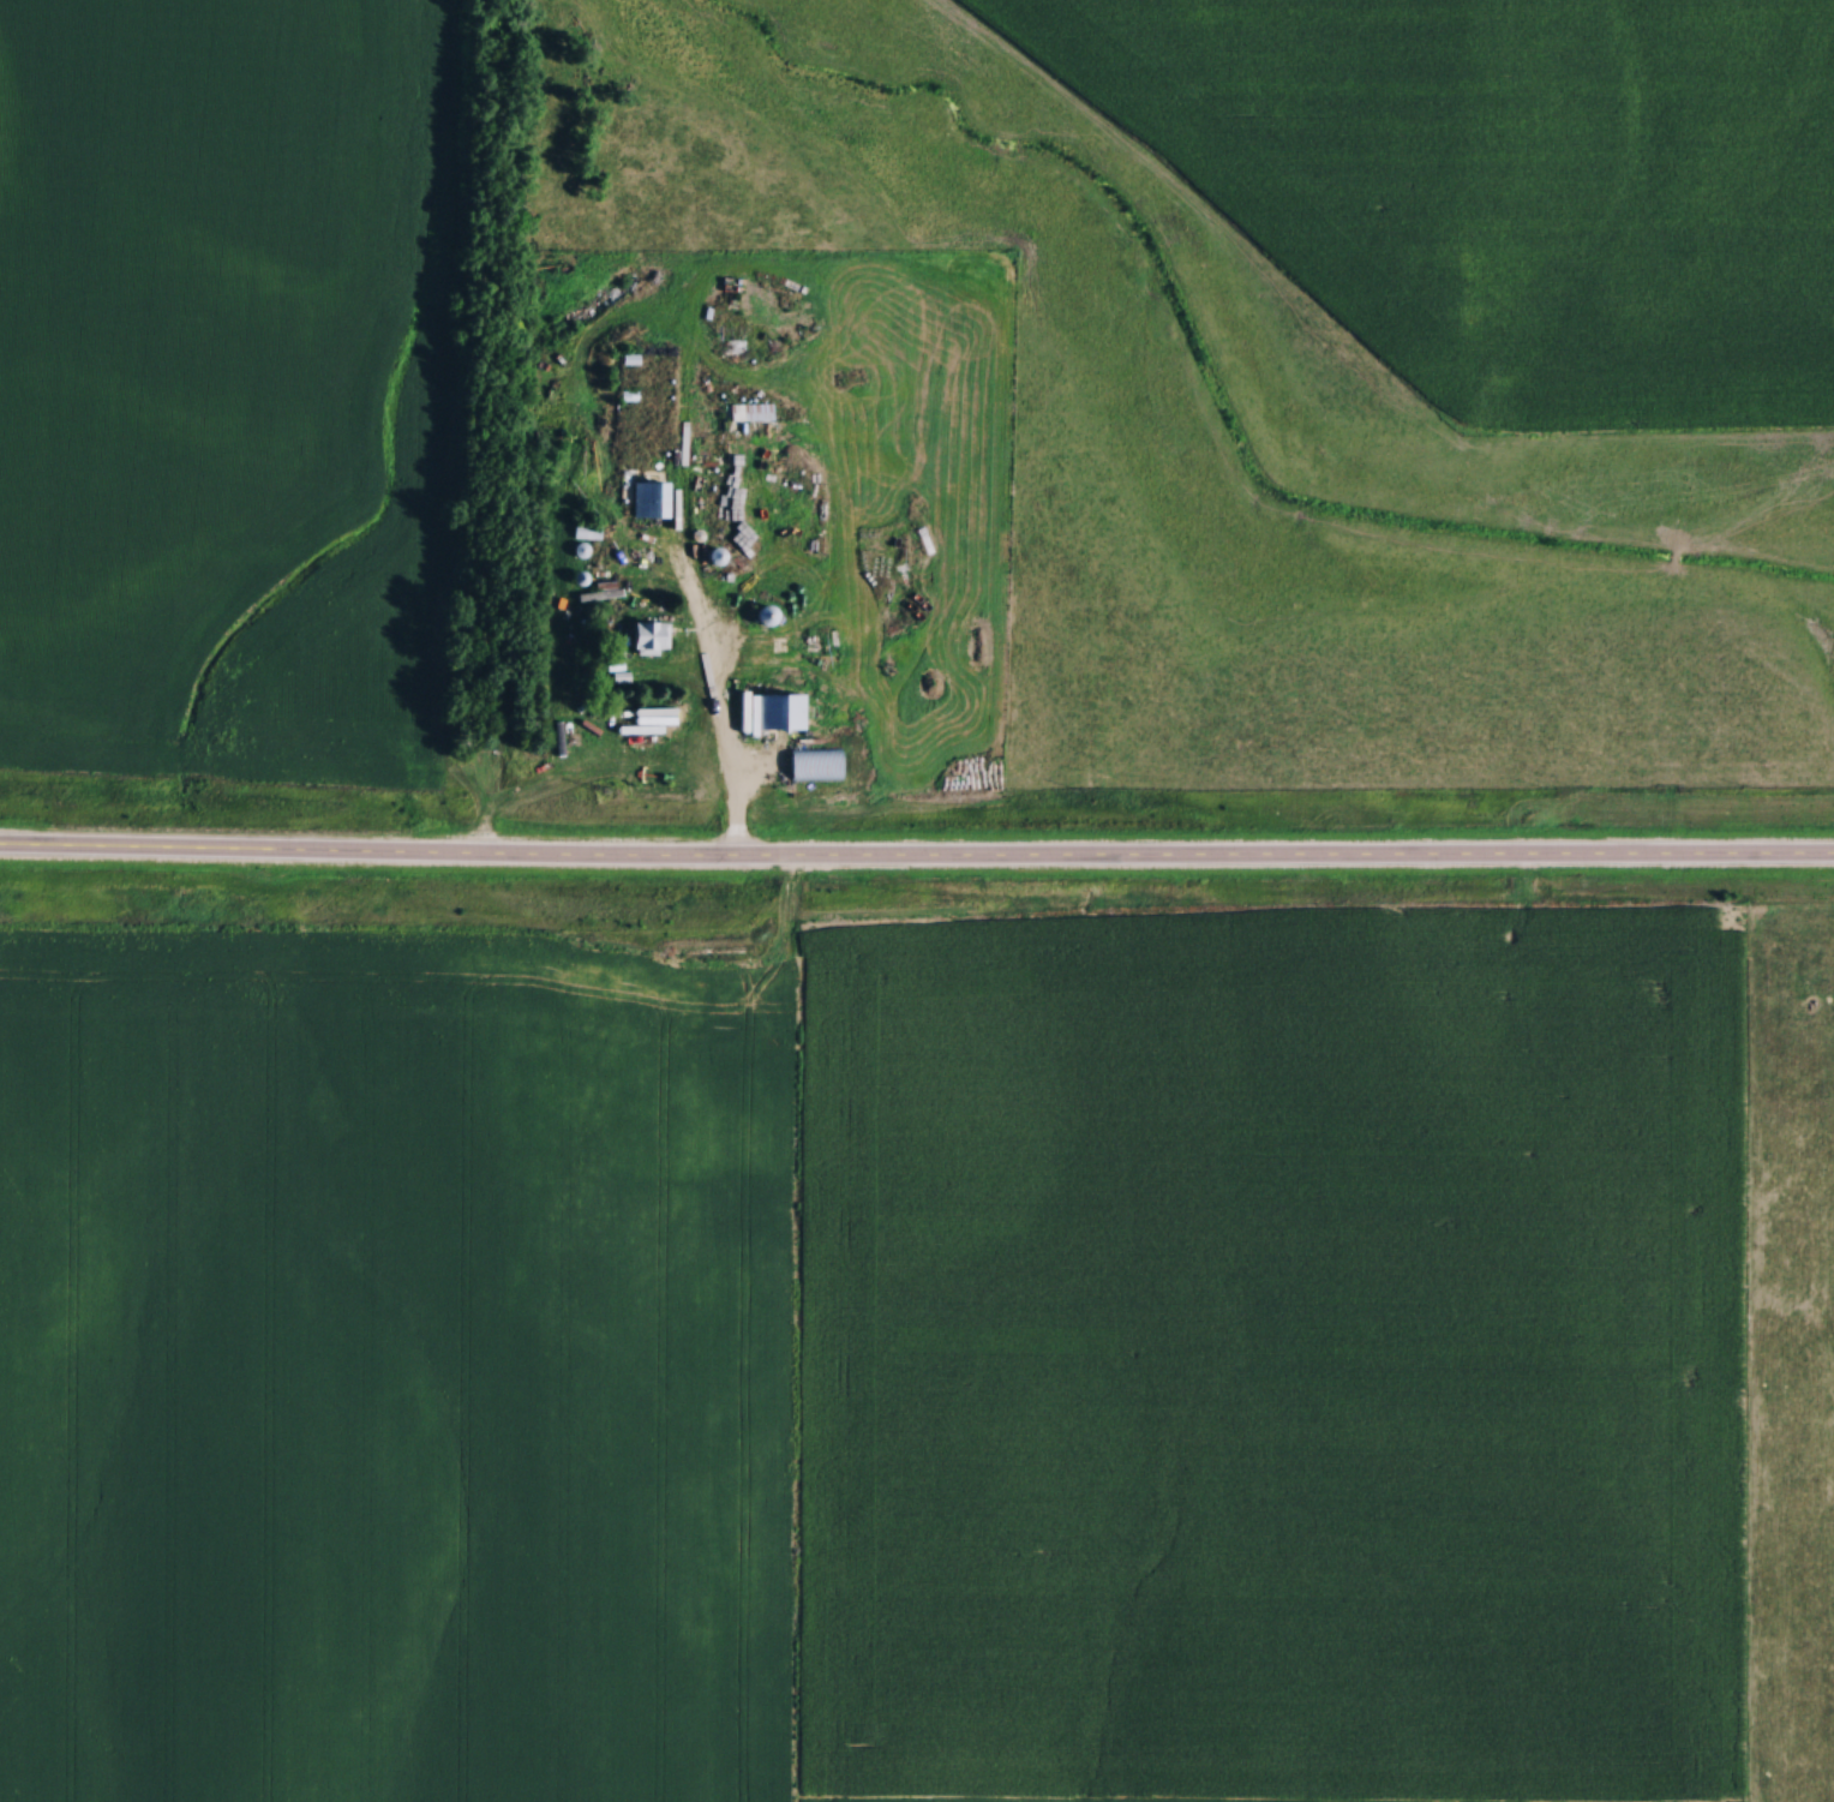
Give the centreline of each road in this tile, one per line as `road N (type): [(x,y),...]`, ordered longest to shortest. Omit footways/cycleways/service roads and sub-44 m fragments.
road 1 (secondary): [(0,845),(737,858),(1833,855)]

